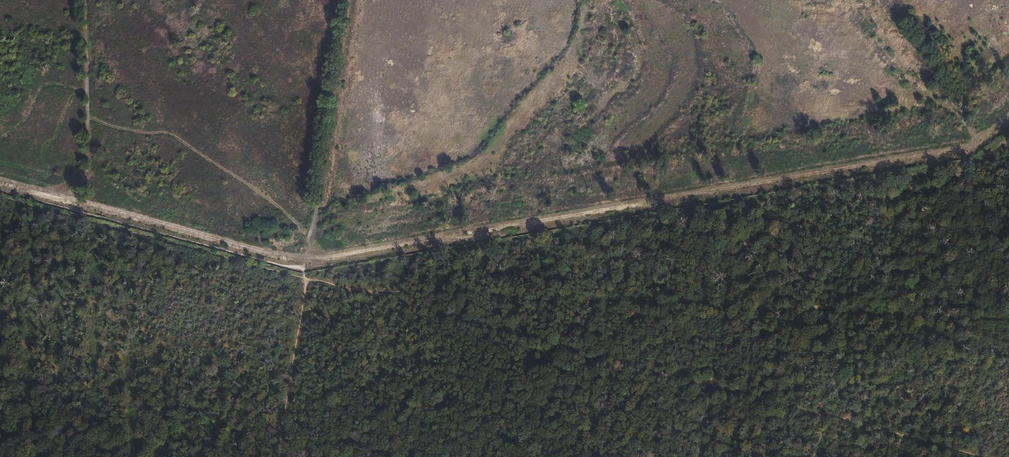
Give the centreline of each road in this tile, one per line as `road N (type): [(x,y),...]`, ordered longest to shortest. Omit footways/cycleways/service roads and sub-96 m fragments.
road 1 (track): [(1008,121),(960,156),(306,271)]
road 2 (track): [(352,289),(1008,319)]
road 3 (track): [(699,456),(721,307),(735,255),(758,233),(762,203),(977,162),(1008,138)]
road 4 (track): [(0,199),(308,280)]
road 5 (track): [(306,271),(348,0)]
road 6 (track): [(84,0),(89,203)]
road 7 (track): [(308,280),(279,456)]
road 8 (track): [(976,145),(886,0)]

